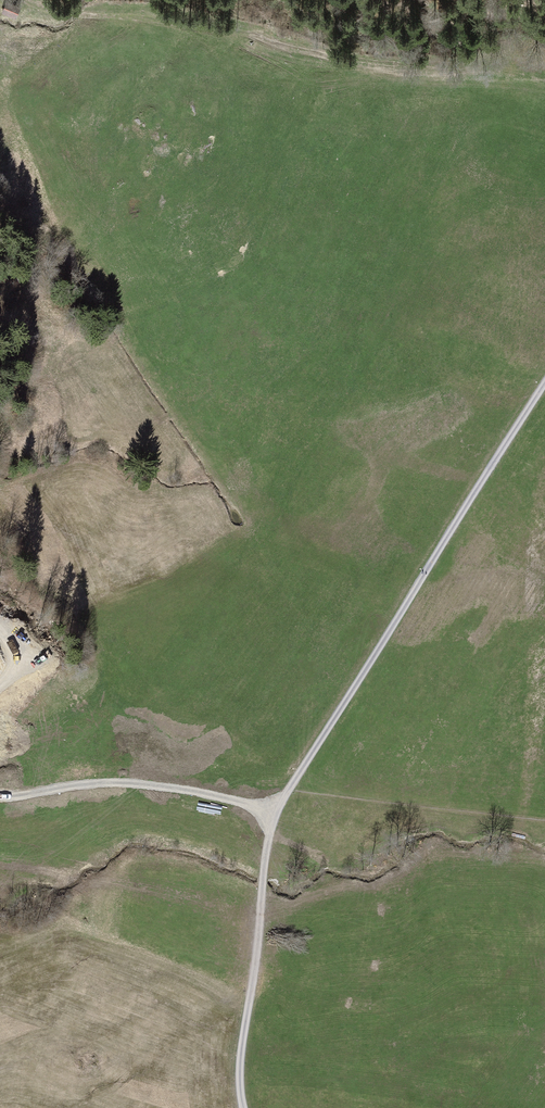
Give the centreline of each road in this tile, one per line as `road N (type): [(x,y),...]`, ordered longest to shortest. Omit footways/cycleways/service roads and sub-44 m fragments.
road 1 (track): [(21,0),(82,14),(229,27),(389,68),(544,82)]
road 2 (track): [(290,792),(544,381)]
road 3 (track): [(241,1107),(262,877),(275,817),(290,792)]

